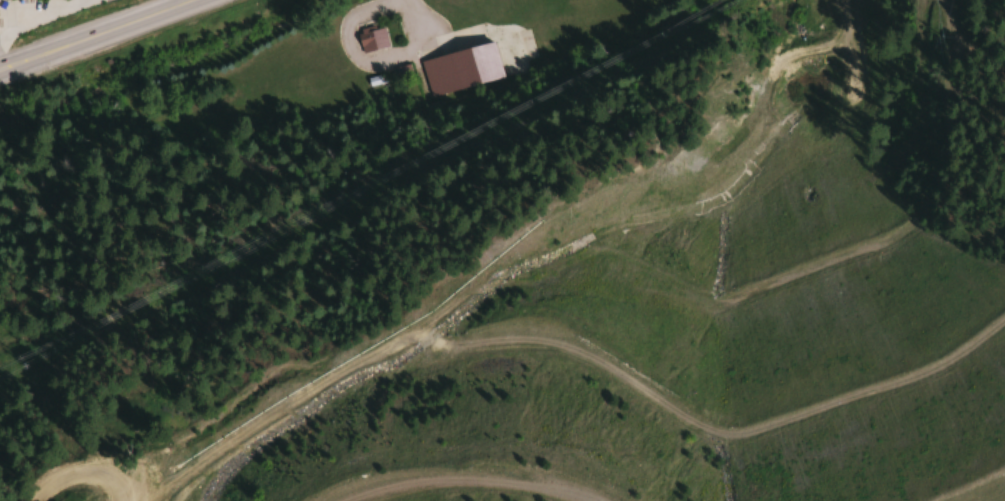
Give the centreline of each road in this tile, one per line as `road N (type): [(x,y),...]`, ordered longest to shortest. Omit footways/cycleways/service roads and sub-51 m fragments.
road 1 (primary): [(0,76),(212,0)]

